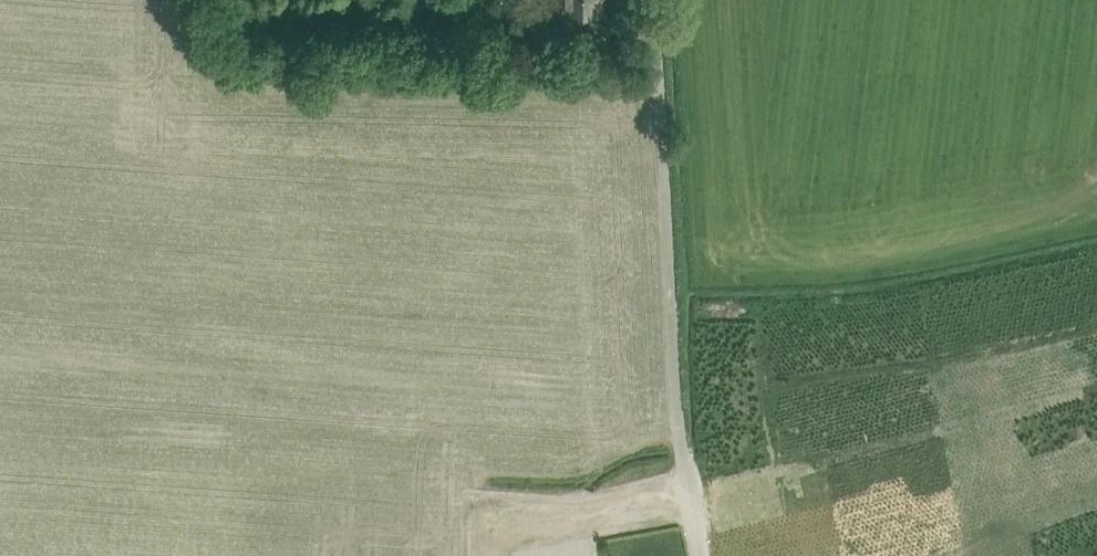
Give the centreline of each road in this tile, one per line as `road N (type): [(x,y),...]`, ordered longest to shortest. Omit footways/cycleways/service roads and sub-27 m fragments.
road 1 (unclassified): [(688,555),(640,0)]

